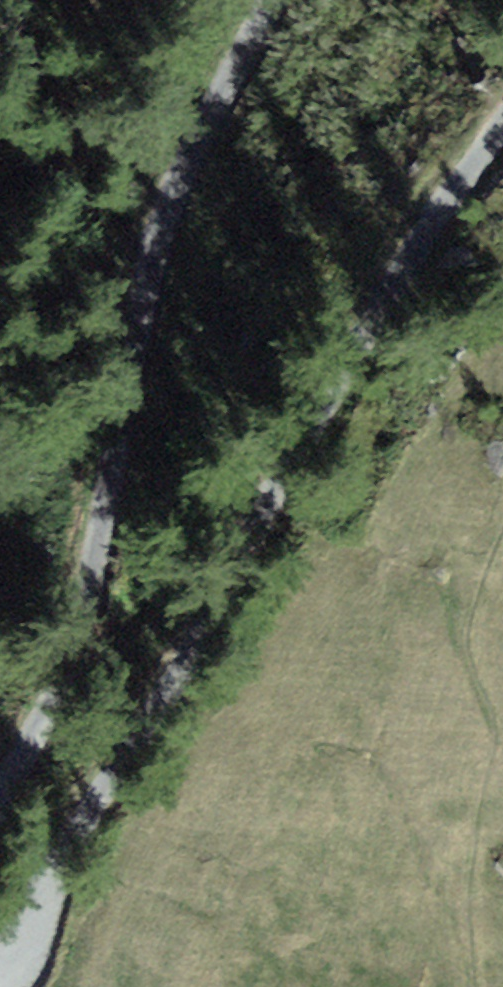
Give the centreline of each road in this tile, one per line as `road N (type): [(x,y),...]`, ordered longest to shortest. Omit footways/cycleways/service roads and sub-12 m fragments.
road 1 (unclassified): [(0,971),(26,957),(64,842),(210,637),(352,367),(502,135)]
road 2 (unclassified): [(0,801),(79,644),(184,182),(278,0)]

